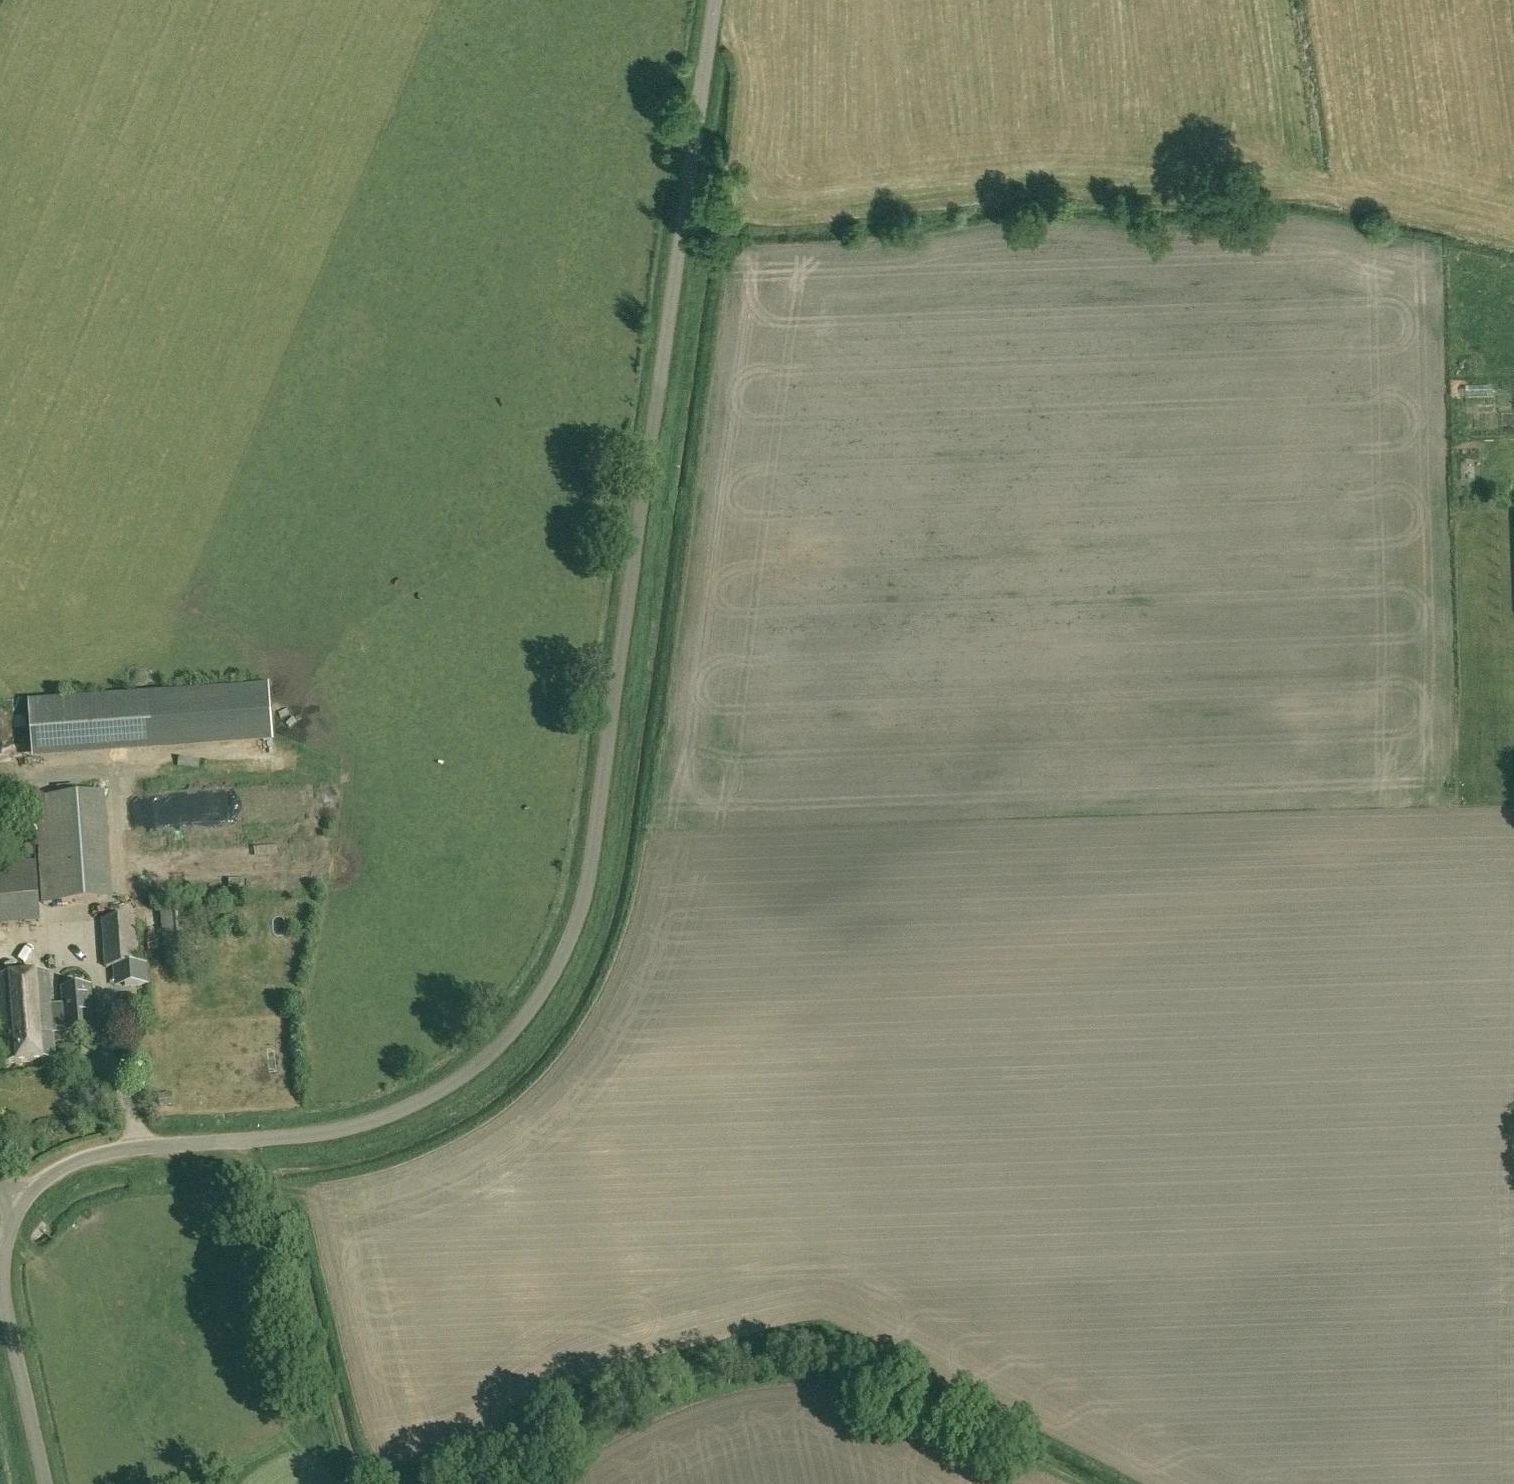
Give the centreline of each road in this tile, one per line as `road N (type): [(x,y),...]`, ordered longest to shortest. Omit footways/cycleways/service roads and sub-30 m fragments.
road 1 (unclassified): [(44,1483),(6,1313),(6,1255),(22,1199),(37,1180),(73,1153),(257,1142),(371,1122),(508,1044),(567,950),(612,820),(715,0)]

